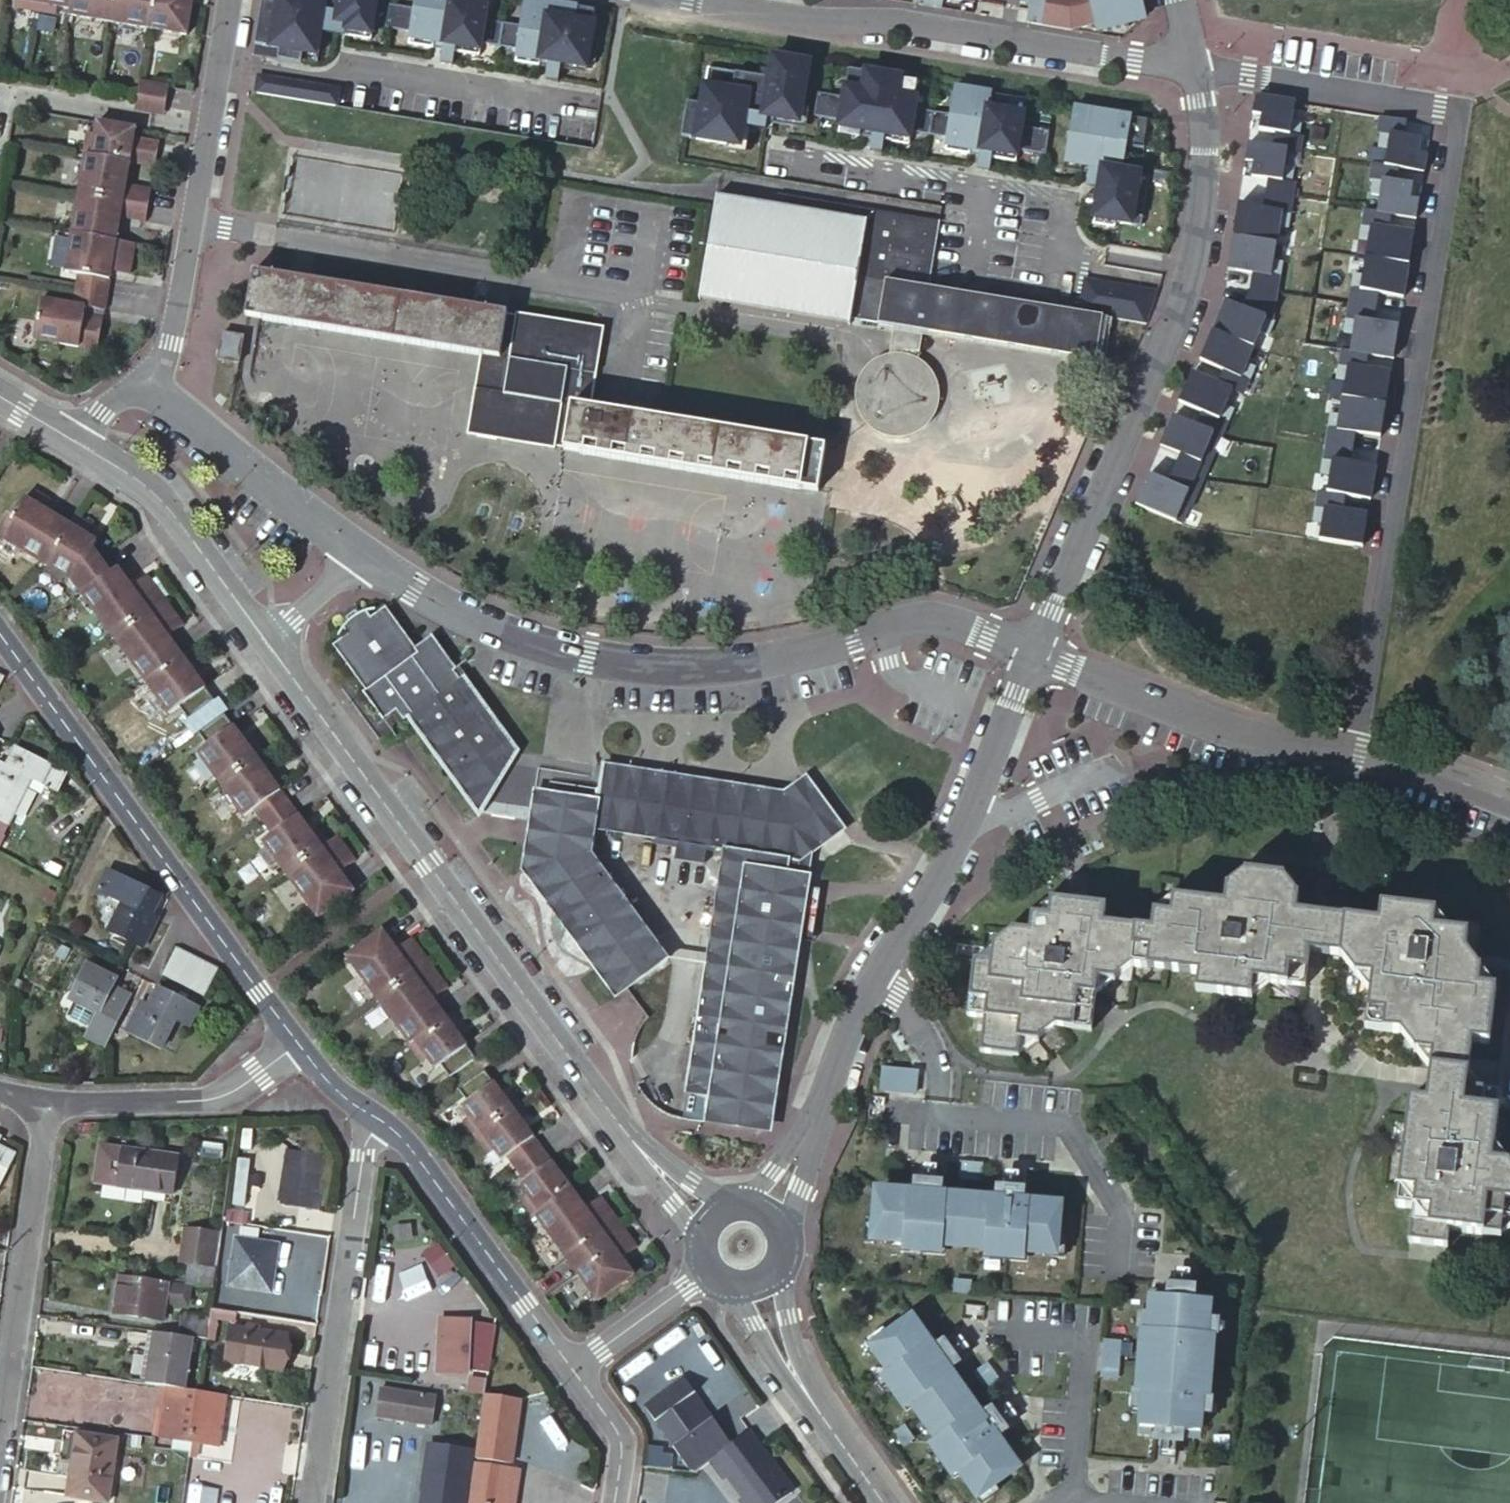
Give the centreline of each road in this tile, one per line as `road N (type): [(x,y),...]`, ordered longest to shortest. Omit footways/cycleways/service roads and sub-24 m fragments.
road 1 (residential): [(1350,751),(1462,111),(1201,70)]
road 2 (tertiary): [(271,641),(631,1140),(710,1226)]
road 3 (residential): [(365,553),(453,612),(589,661),(657,669),(730,663),(936,618),(1036,651)]
road 4 (residential): [(768,1216),(879,968),(968,832),(1036,651)]
road 5 (residential): [(1036,651),(1168,344),(1204,155),(1201,70)]
road 6 (residential): [(694,0),(901,22),(1201,70)]
road 7 (residential): [(0,634),(299,1044)]
road 8 (residential): [(229,0),(170,342),(142,376)]
road 9 (residential): [(381,1120),(363,1155),(311,1502)]
road 10 (residential): [(1350,751),(1214,727),(1036,651)]
road 11 (residential): [(0,1423),(46,1102)]
road 12 (residential): [(381,1120),(412,1151),(570,1368)]
road 13 (tertiary): [(68,437),(165,504),(271,641)]
road 14 (residential): [(142,376),(365,553)]
road 15 (residential): [(299,1044),(239,1088),(207,1100),(46,1102)]
road 16 (tertiary): [(833,1433),(800,1358),(779,1263)]
road 17 (tertiary): [(737,1285),(793,1390),(833,1433)]
road 18 (residential): [(570,1368),(713,1272)]
road 19 (residential): [(1509,802),(1350,751)]
road 20 (residential): [(570,1368),(620,1434),(615,1502)]
road 21 (unclassified): [(271,641),(365,553)]

